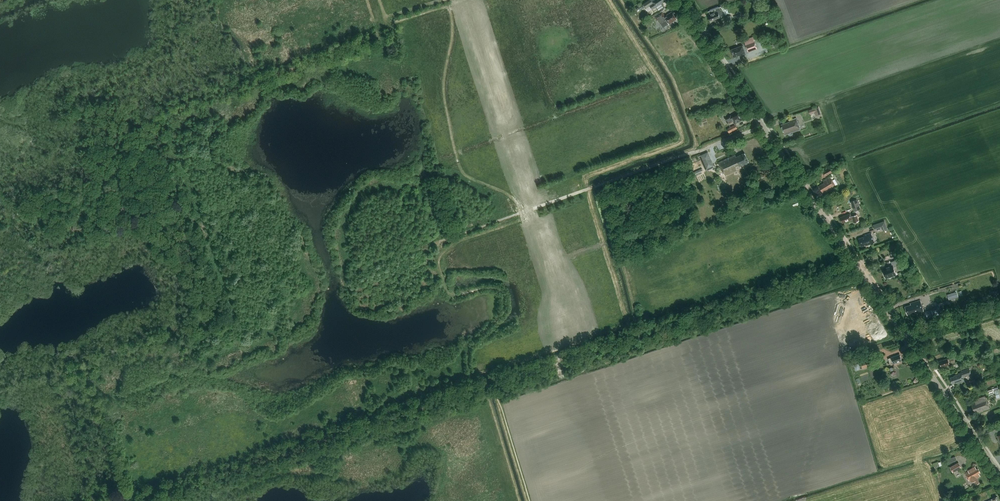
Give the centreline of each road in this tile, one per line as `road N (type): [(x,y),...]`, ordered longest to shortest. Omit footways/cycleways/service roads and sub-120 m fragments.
road 1 (unclassified): [(999,475),(680,0)]
road 2 (track): [(763,127),(427,247)]

